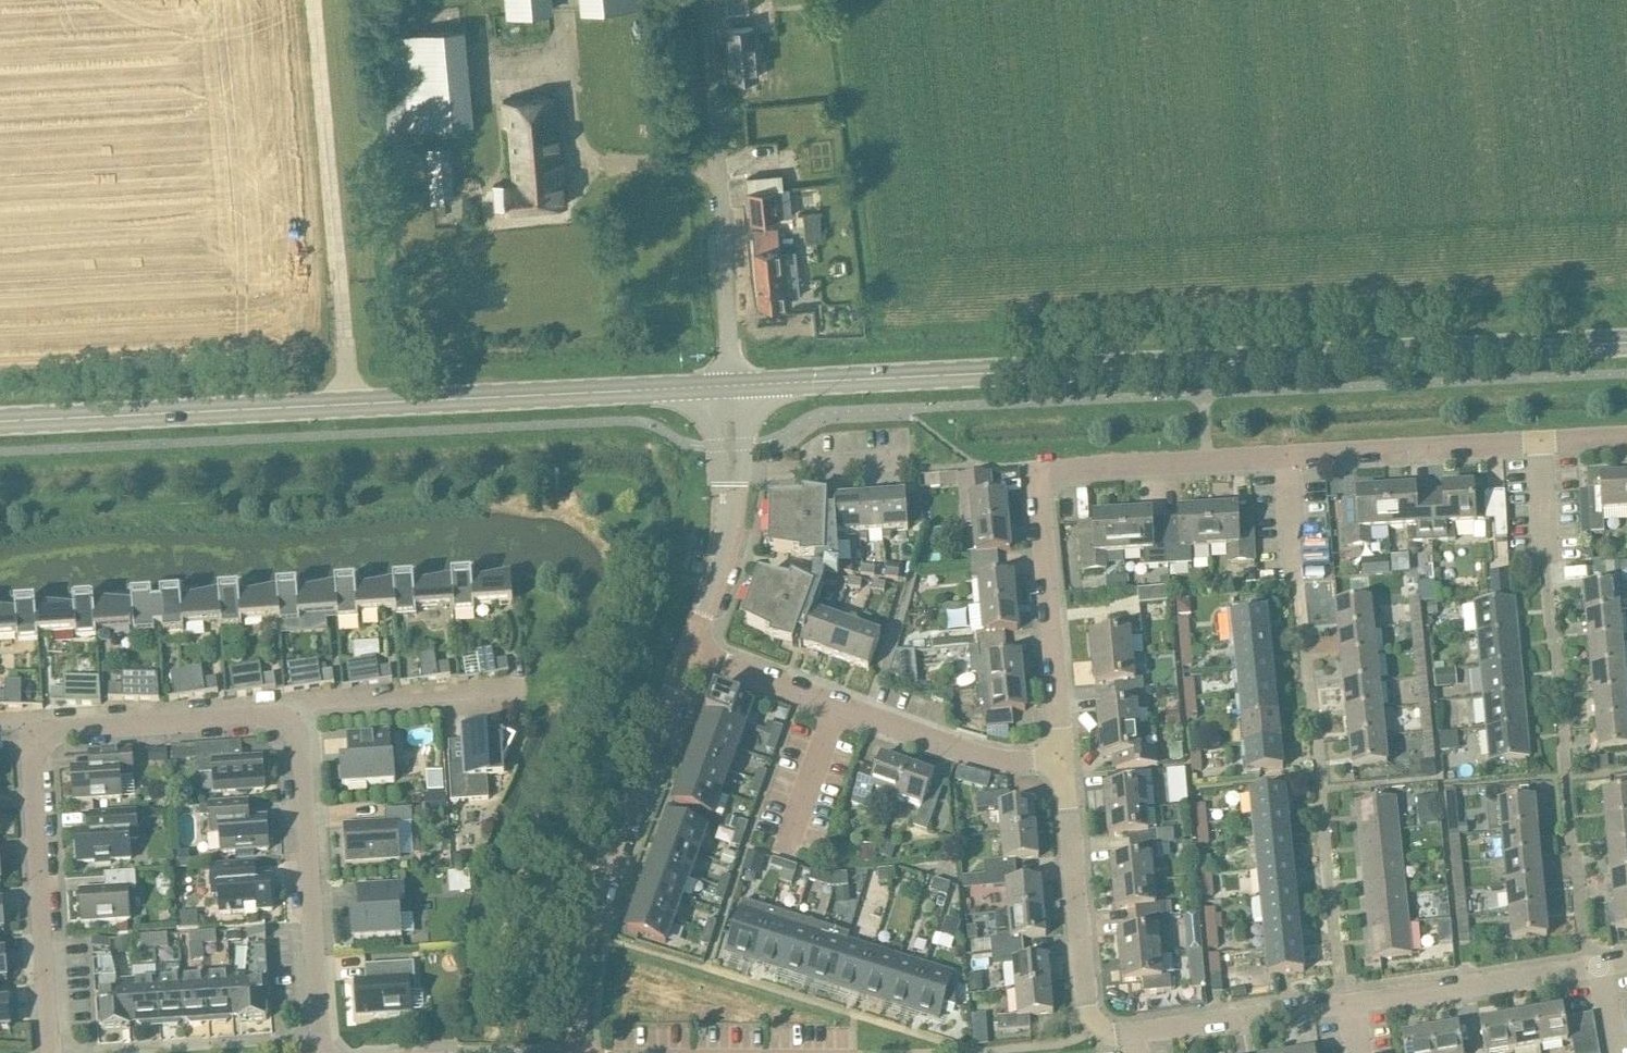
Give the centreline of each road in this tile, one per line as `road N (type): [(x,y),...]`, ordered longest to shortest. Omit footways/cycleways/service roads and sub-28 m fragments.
road 1 (secondary): [(731,387),(1626,344)]
road 2 (secondary): [(0,423),(731,387)]
road 3 (residential): [(1061,761),(1041,482),(1059,469),(1287,457)]
road 4 (residential): [(574,1052),(584,934),(692,655)]
road 5 (residential): [(322,1052),(298,728)]
road 6 (residential): [(55,1052),(36,770),(42,738)]
road 7 (unclassified): [(692,655),(727,526),(731,387)]
road 8 (residential): [(42,738),(55,730),(273,718),(298,728)]
road 9 (residential): [(1091,1018),(1061,761)]
road 10 (residential): [(1287,457),(1541,440)]
road 11 (residential): [(1352,1003),(1604,967)]
road 12 (residential): [(1061,761),(974,753),(839,705)]
road 13 (residential): [(298,728),(316,706),(516,690)]
road 14 (residential): [(1133,1035),(1352,1003)]
road 15 (residential): [(839,705),(692,655)]
road 16 (residential): [(839,705),(787,847)]

